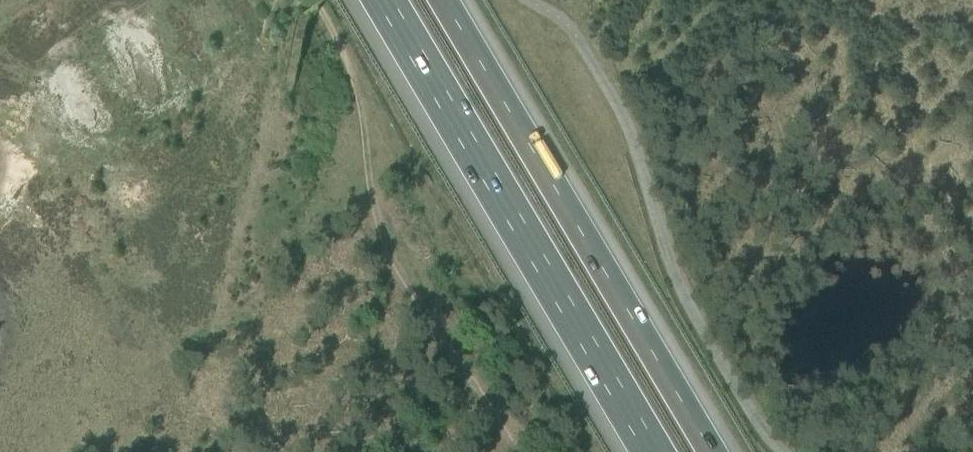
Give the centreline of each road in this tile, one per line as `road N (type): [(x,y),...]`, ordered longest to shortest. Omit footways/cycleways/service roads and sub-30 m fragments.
road 1 (motorway): [(711,451),(442,0)]
road 2 (motorway): [(385,0),(653,451)]
road 3 (track): [(369,164),(408,261),(519,451)]
road 4 (track): [(369,164),(357,83),(314,0)]

